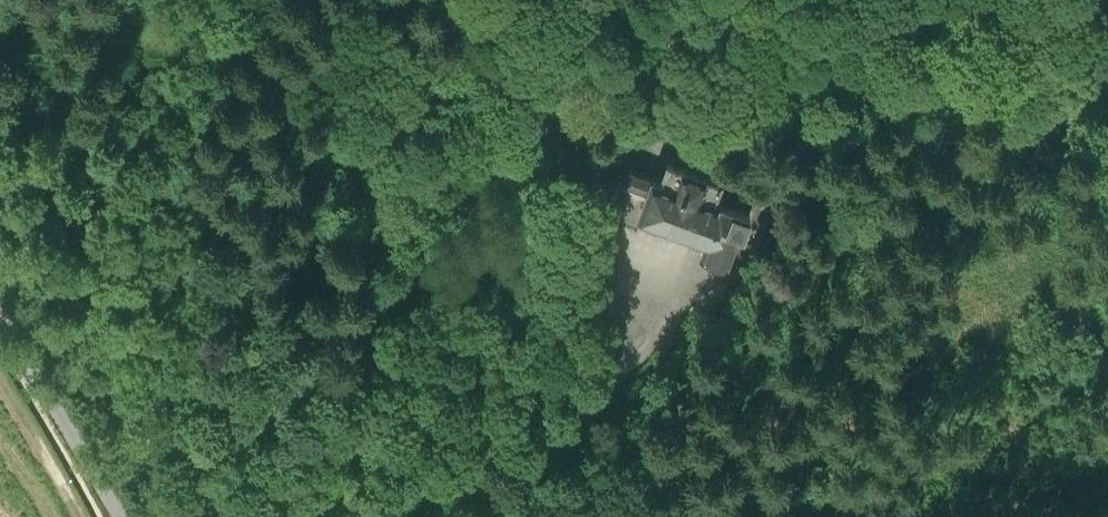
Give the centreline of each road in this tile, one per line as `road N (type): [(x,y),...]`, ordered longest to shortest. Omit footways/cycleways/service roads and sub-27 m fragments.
road 1 (track): [(988,0),(1107,161)]

